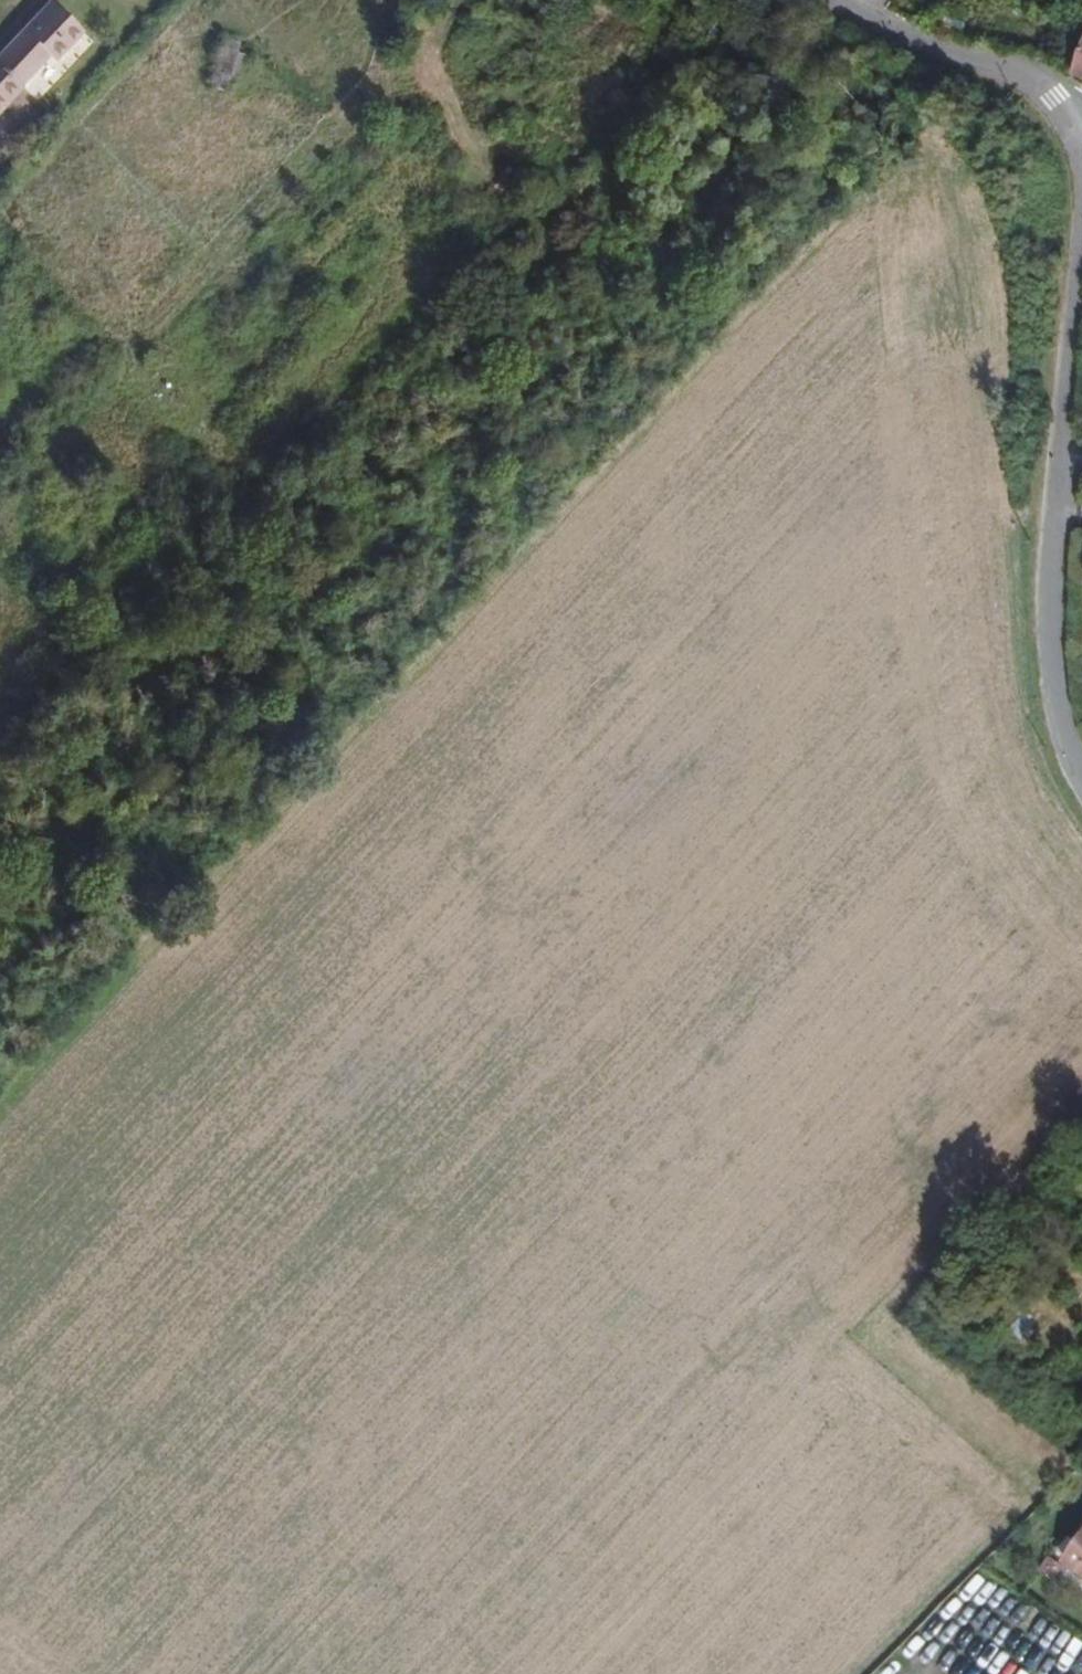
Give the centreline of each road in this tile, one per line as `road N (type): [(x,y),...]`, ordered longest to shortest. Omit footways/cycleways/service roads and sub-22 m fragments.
road 1 (residential): [(1081,301),(1058,501),(1052,644),(1066,746),(1081,776)]
road 2 (residential): [(841,0),(915,41),(1030,73),(1081,116)]

